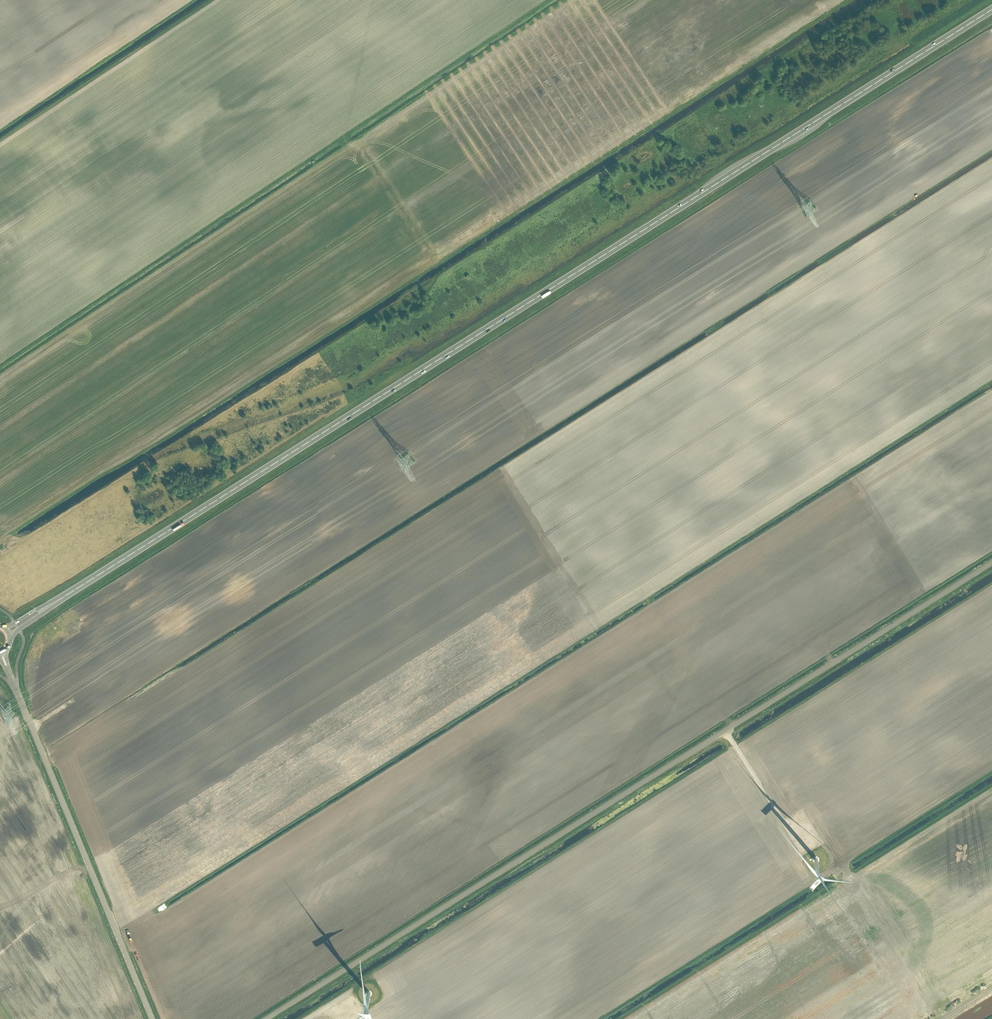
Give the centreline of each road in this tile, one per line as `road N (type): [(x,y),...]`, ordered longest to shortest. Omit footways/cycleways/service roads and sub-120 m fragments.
road 1 (unclassified): [(264,1018),(991,562)]
road 2 (trunk): [(443,357),(991,9)]
road 3 (trunk): [(15,671),(212,542),(443,357)]
road 4 (trunk): [(0,633),(443,357)]
road 5 (trunk): [(443,357),(138,501),(0,581)]
road 6 (unclassified): [(152,1018),(21,702)]

